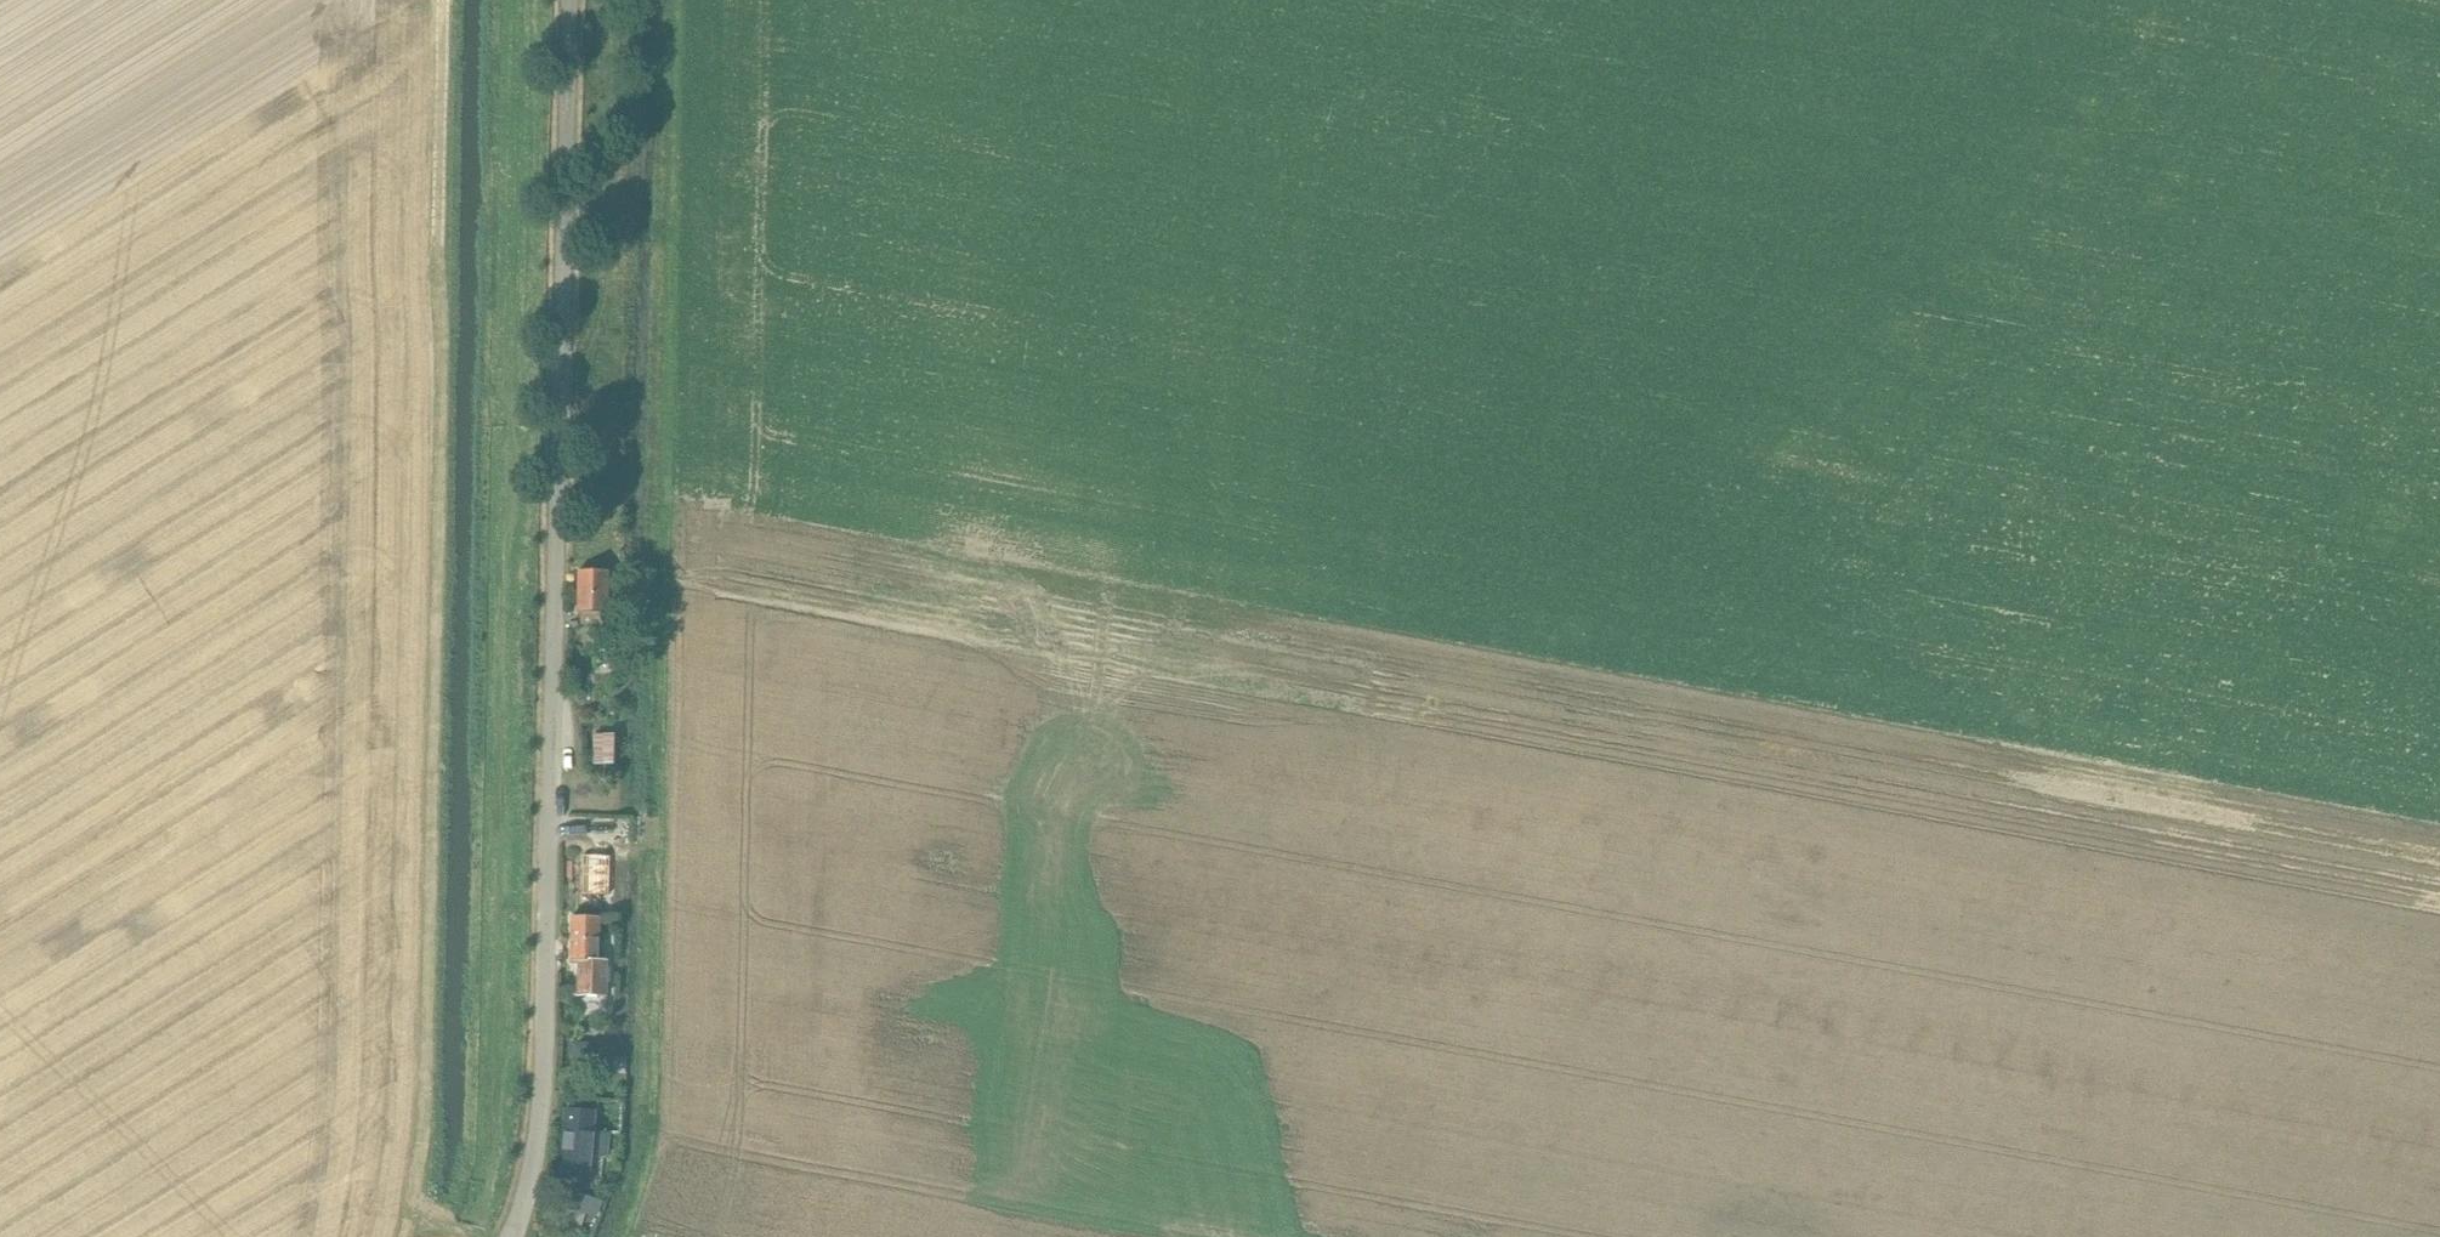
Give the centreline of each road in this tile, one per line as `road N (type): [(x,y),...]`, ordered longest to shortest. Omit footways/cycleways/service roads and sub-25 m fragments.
road 1 (unclassified): [(513,1236),(543,1097),(566,0)]

